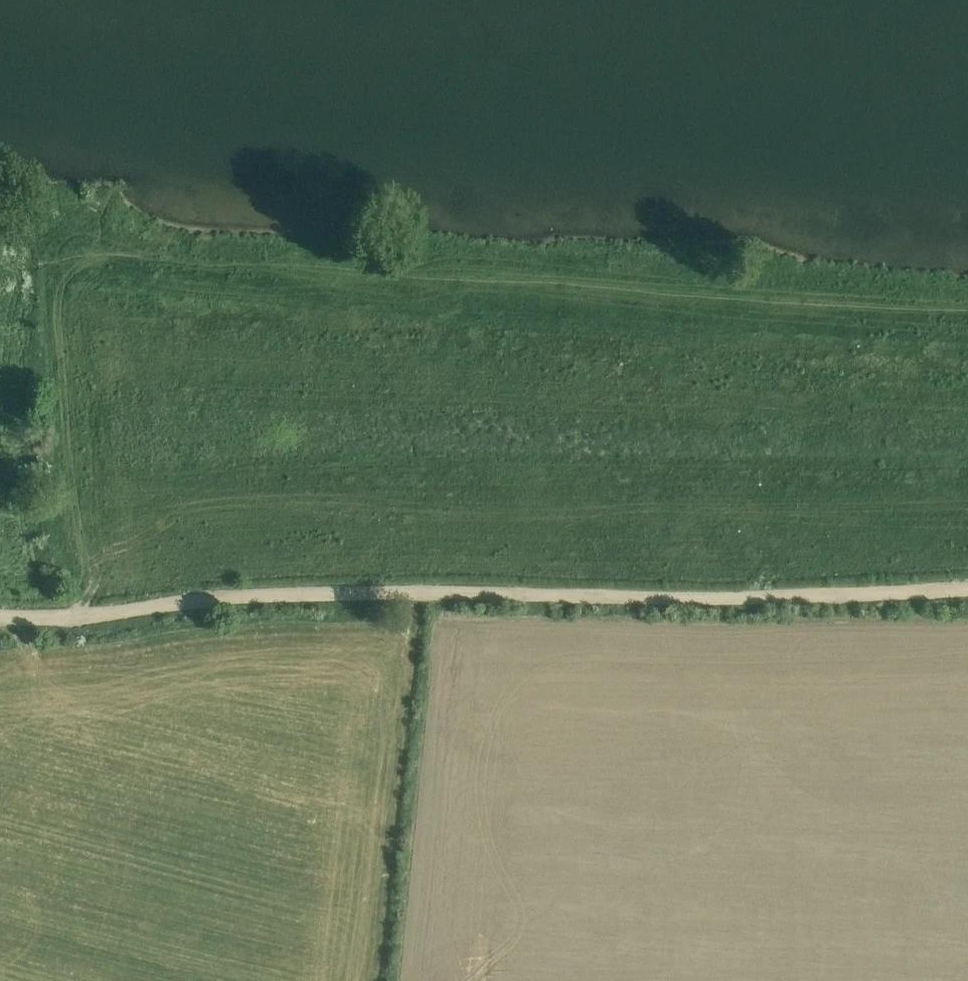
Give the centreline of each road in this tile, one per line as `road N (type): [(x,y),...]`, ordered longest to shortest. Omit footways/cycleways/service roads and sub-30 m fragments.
road 1 (track): [(967,591),(723,602),(358,594),(0,617)]

